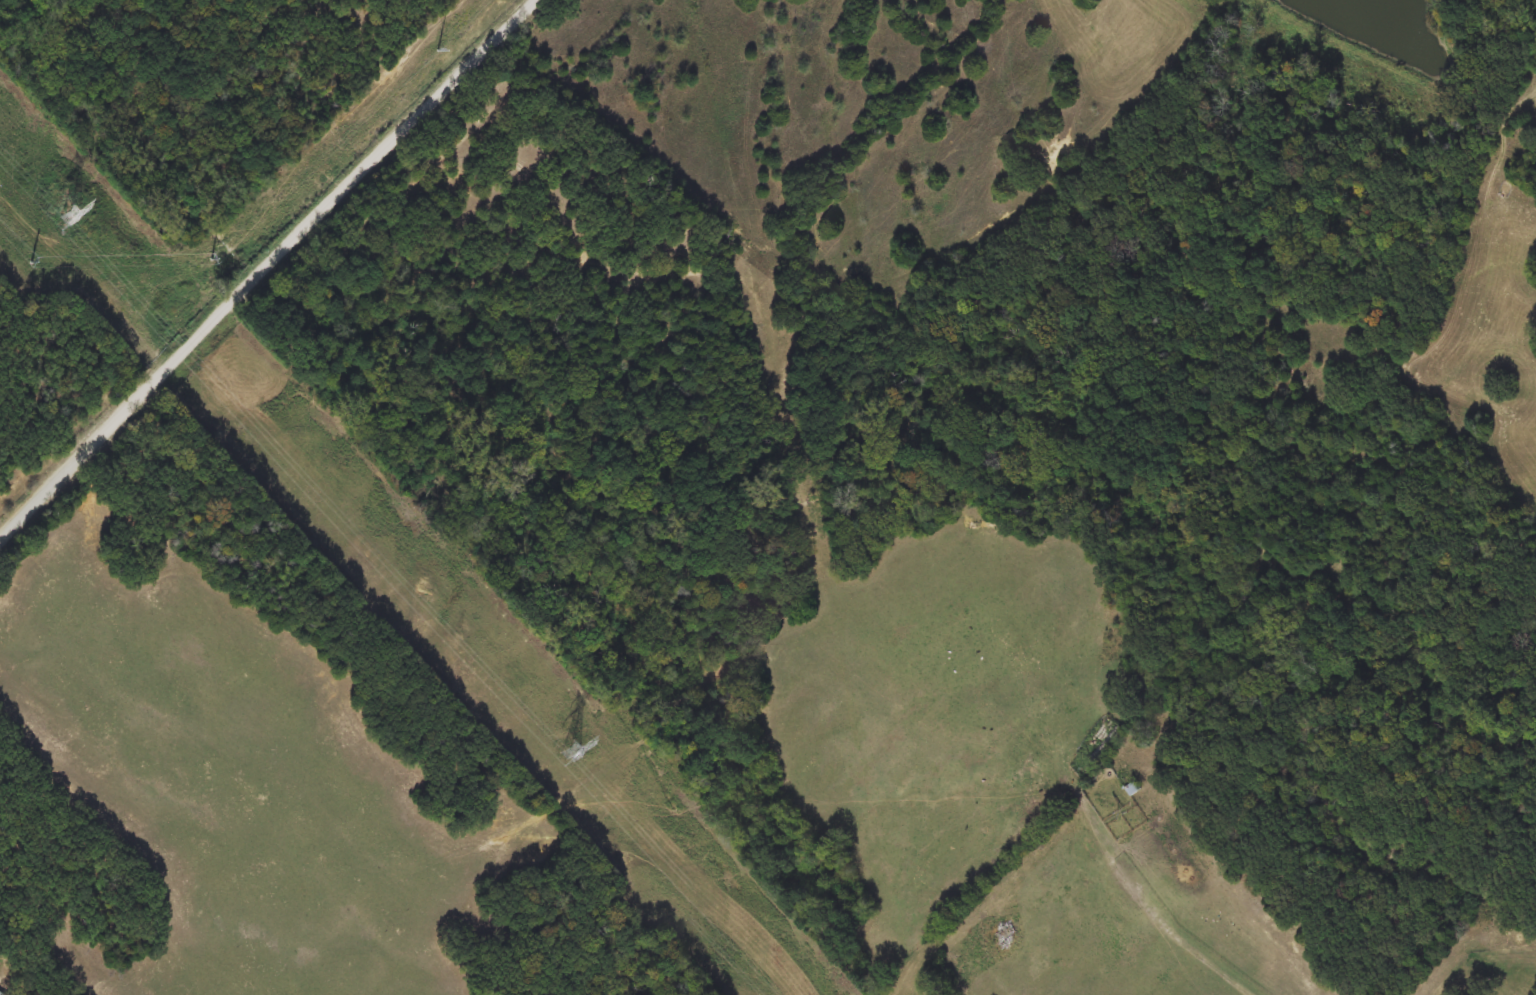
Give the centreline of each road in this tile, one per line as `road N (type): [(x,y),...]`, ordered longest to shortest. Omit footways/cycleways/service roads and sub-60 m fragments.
road 1 (residential): [(0,538),(529,0)]
road 2 (residential): [(1260,994),(1155,907)]

